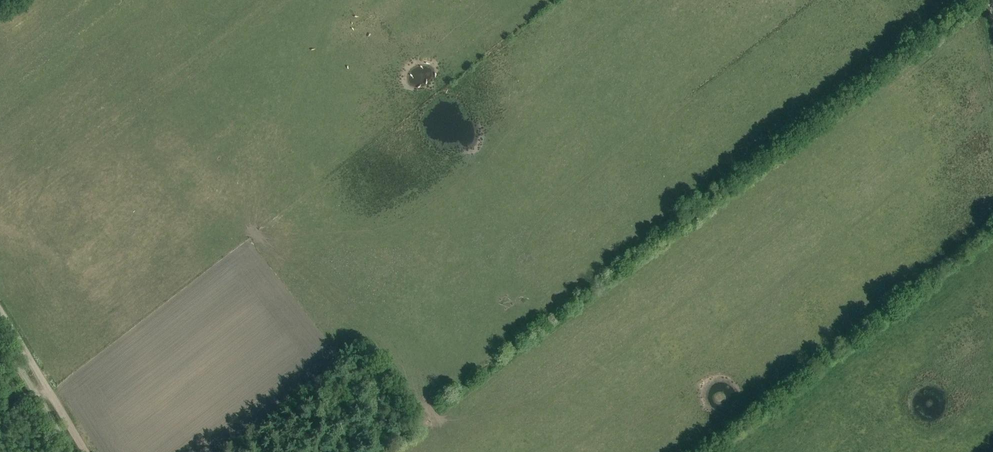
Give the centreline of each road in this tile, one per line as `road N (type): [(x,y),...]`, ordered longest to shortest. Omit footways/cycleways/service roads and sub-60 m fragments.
road 1 (track): [(85,451),(0,314)]

